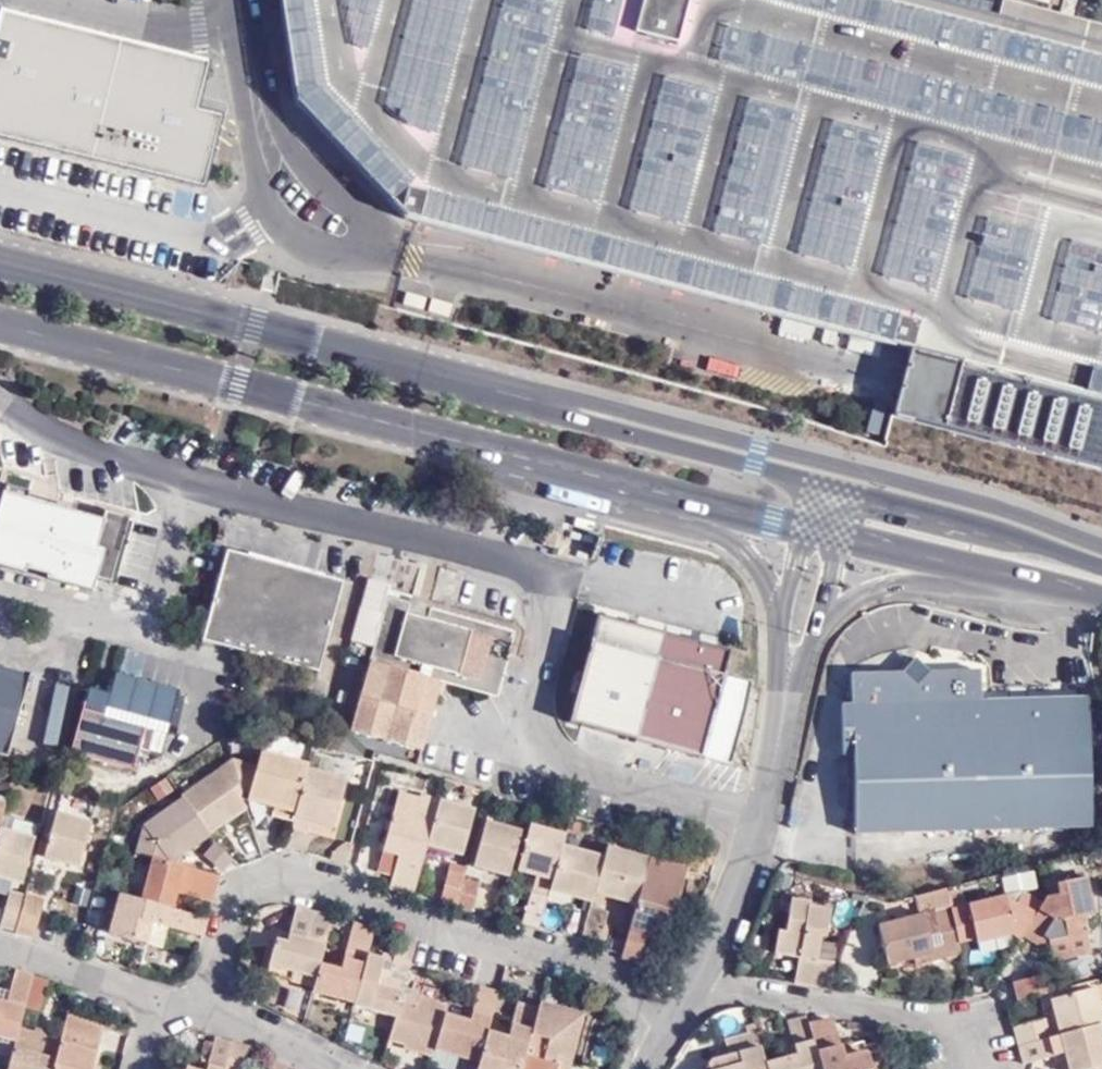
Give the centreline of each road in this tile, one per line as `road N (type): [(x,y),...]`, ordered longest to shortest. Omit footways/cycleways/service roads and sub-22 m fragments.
road 1 (secondary): [(0,324),(639,488)]
road 2 (unclassified): [(1101,546),(976,499),(497,387)]
road 3 (unclassified): [(669,1035),(583,973),(338,892),(269,881),(242,902),(214,1006)]
road 4 (secondary): [(497,387),(0,264)]
road 5 (secondary): [(833,487),(594,423),(497,387)]
road 6 (unclassified): [(701,985),(730,925),(791,701)]
road 7 (unclassified): [(701,985),(943,1024),(959,1035),(967,1068)]
road 8 (secondary): [(1101,567),(833,487)]
road 9 (secondary): [(844,537),(1101,595)]
road 10 (unclassified): [(639,488),(726,534),(747,554),(782,631)]
road 11 (unclassified): [(791,701),(844,537)]
road 12 (secondary): [(639,488),(803,527)]
road 13 (unclassified): [(0,948),(148,997)]
road 14 (unclassified): [(214,1006),(338,1068)]

